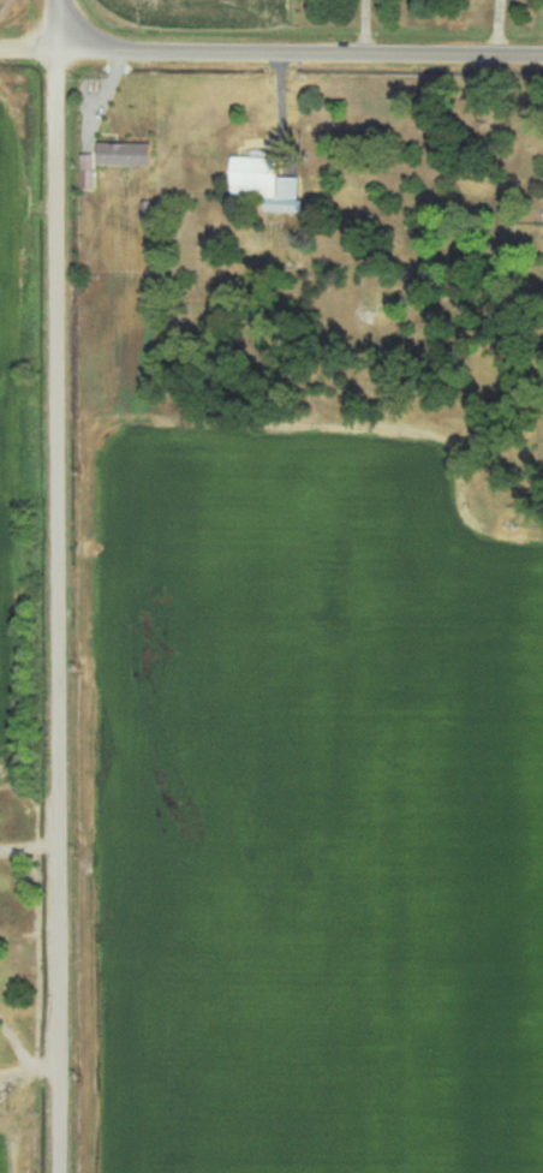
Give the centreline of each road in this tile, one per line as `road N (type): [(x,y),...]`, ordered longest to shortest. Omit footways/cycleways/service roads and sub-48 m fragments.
road 1 (tertiary): [(61,1172),(55,36)]
road 2 (tertiary): [(542,51),(126,47),(76,26),(59,0)]

